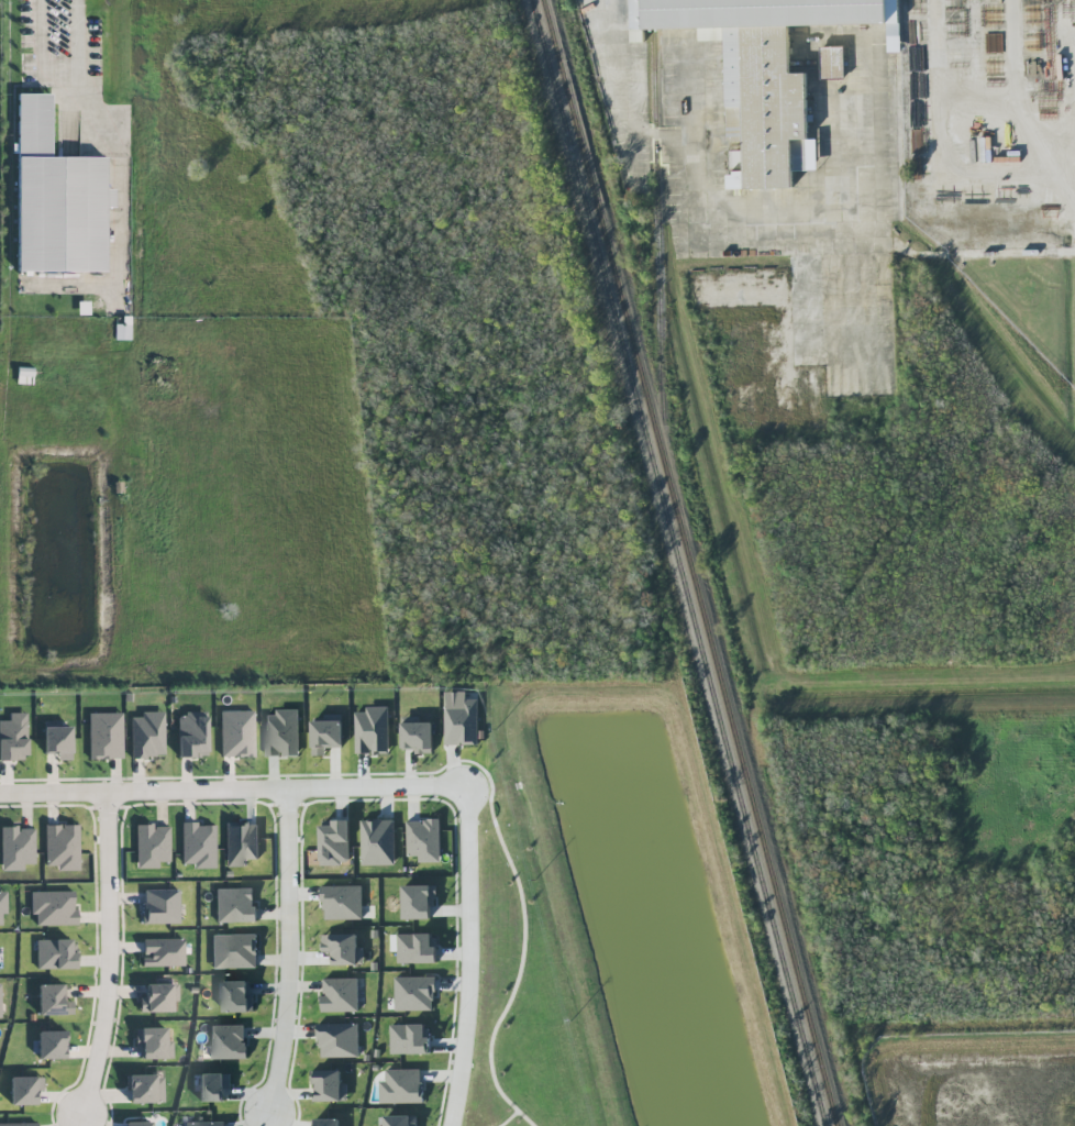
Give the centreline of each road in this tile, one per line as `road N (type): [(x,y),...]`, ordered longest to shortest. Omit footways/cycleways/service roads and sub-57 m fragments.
road 1 (residential): [(0,796),(467,787)]
road 2 (residential): [(467,787),(468,1001),(452,1125)]
road 3 (residential): [(104,794),(107,996),(80,1117)]
road 4 (residential): [(286,791),(287,1006),(268,1115)]

